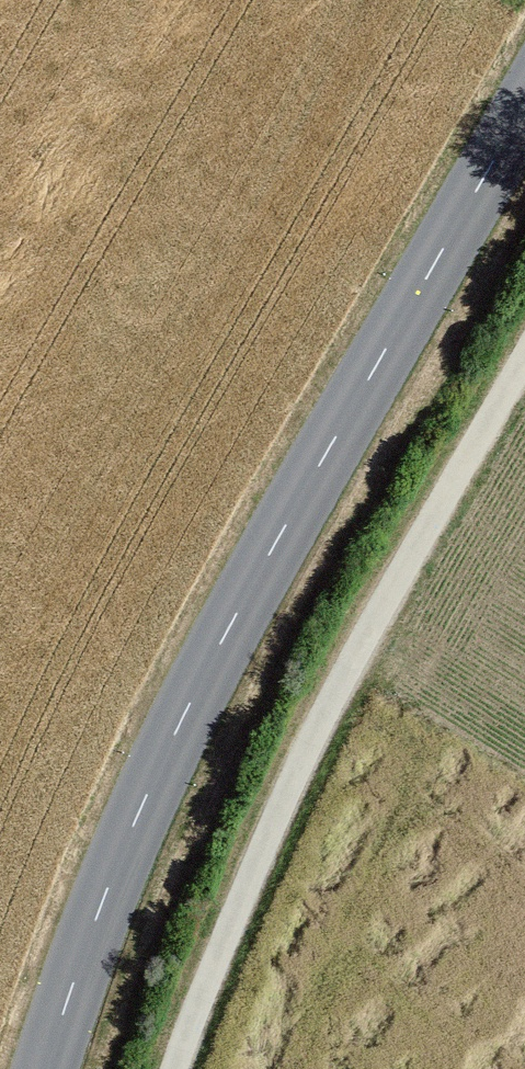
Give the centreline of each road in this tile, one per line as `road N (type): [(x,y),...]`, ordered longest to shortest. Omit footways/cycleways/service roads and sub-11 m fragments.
road 1 (tertiary): [(44,1068),(98,895),(175,723),(524,101)]
road 2 (track): [(524,378),(247,895),(187,1068)]

